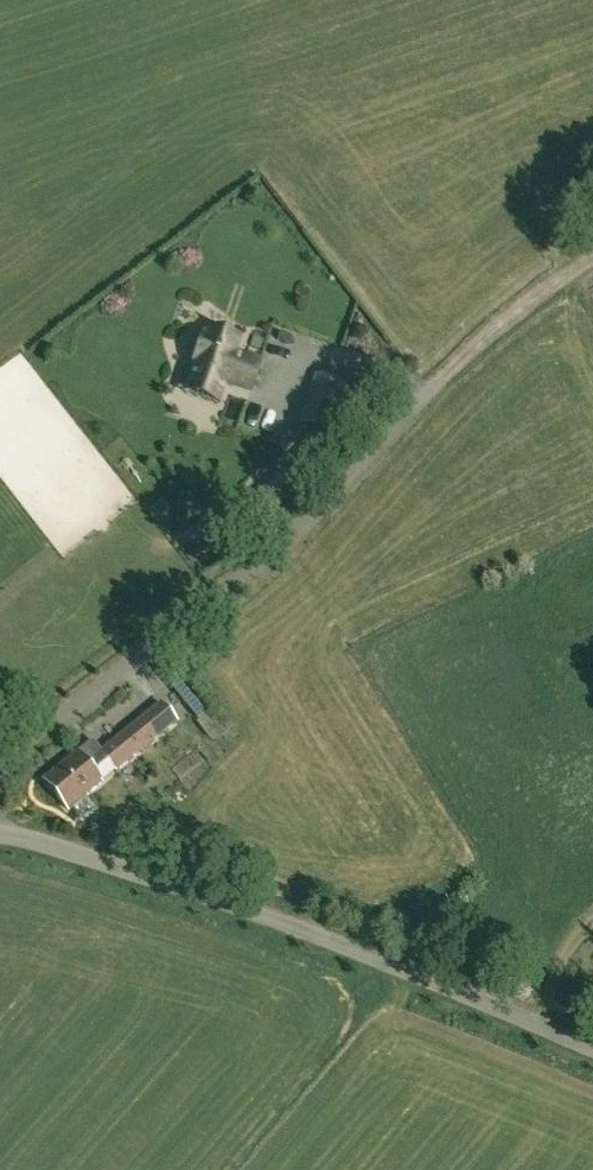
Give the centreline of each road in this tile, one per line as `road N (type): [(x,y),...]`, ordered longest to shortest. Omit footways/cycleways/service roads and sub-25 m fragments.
road 1 (unclassified): [(0,838),(46,843),(272,920),(592,1050)]
road 2 (track): [(320,508),(509,317),(592,259)]

